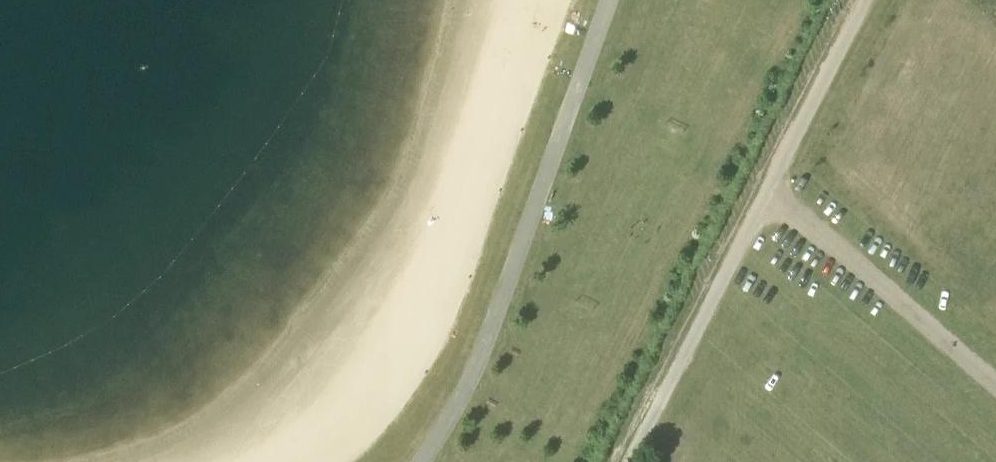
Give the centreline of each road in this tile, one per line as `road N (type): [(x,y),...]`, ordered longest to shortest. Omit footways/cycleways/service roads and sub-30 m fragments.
road 1 (unclassified): [(769,194),(632,461)]
road 2 (unclassified): [(995,390),(769,194)]
road 3 (unclassified): [(868,0),(769,194)]

